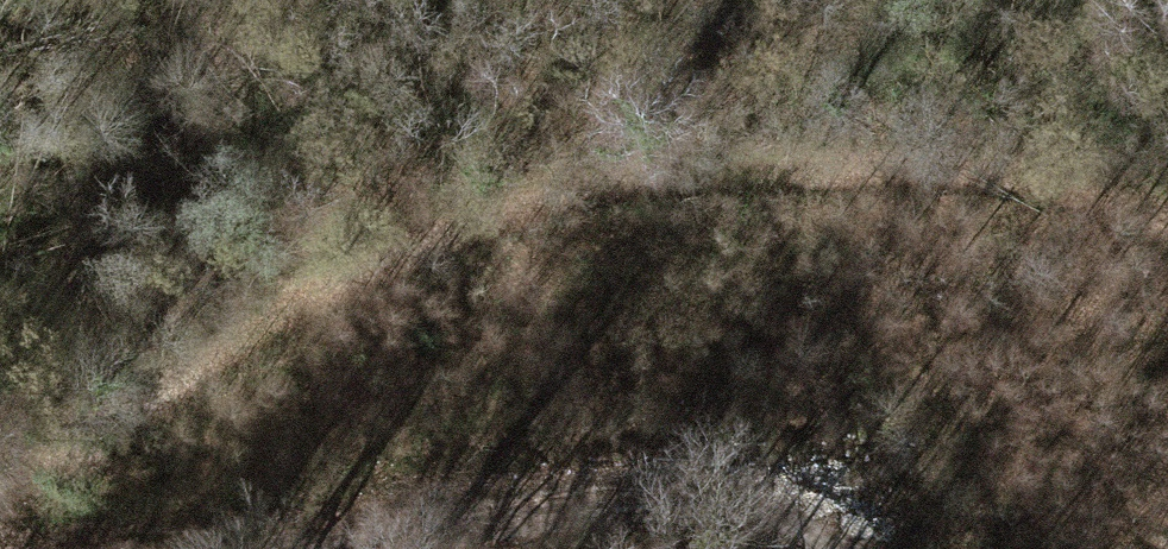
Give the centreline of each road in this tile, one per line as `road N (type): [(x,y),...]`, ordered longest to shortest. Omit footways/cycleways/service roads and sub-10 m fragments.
road 1 (track): [(0,490),(299,296),(449,223),(580,177),(689,165),(977,159),(1073,178),(1167,214)]
road 2 (track): [(322,548),(598,491),(723,492),(799,518),(845,548)]

